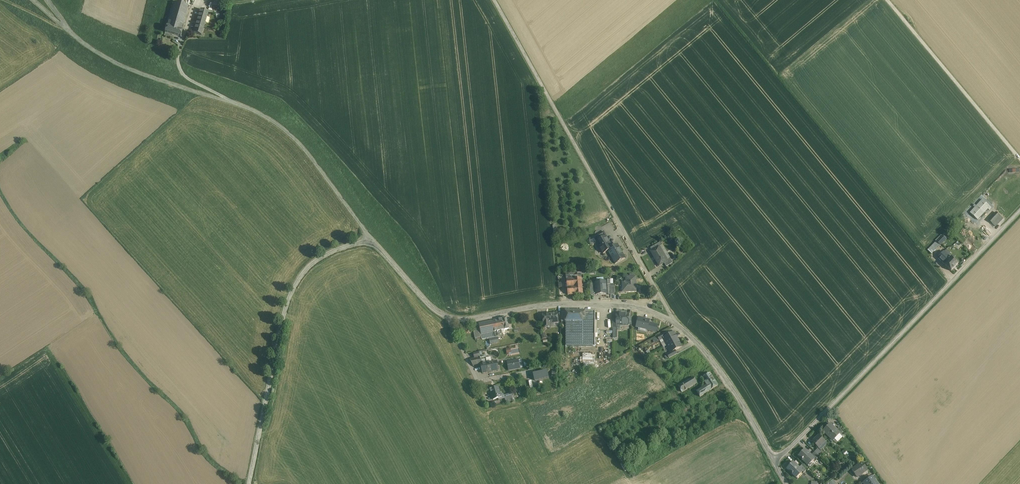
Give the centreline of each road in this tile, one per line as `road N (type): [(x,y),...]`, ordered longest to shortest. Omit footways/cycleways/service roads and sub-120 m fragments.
road 1 (unclassified): [(69,32),(120,66),(268,120),(306,153),(371,241)]
road 2 (unclassified): [(775,464),(1019,210)]
road 3 (unclassified): [(659,294),(494,0)]
road 4 (unclassified): [(249,483),(290,296),(311,264),(371,241)]
road 5 (unclassified): [(1019,159),(888,0)]
road 6 (unclassified): [(449,318),(548,305),(645,308)]
road 7 (unclassified): [(675,324),(719,371),(775,464)]

